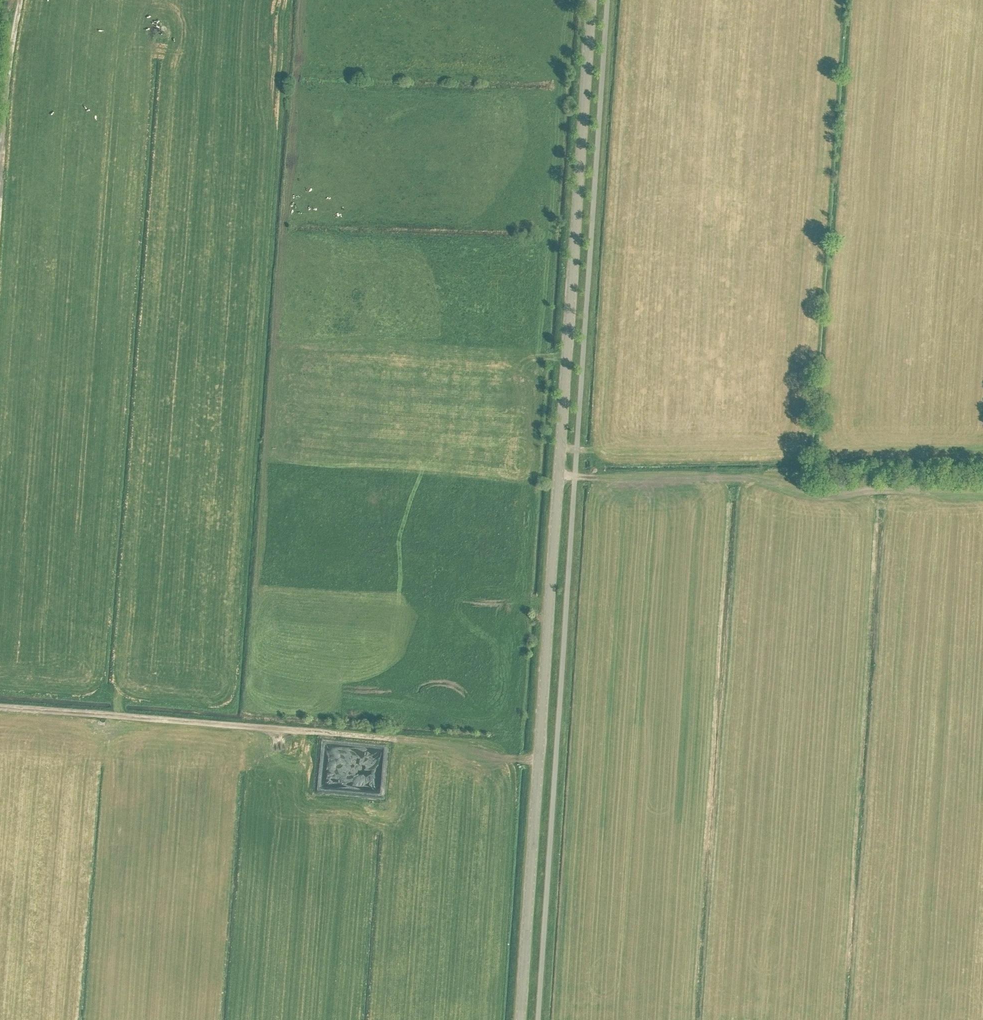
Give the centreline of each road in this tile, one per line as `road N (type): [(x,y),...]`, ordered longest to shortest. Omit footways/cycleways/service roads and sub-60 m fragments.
road 1 (tertiary): [(520,1019),(592,0)]

